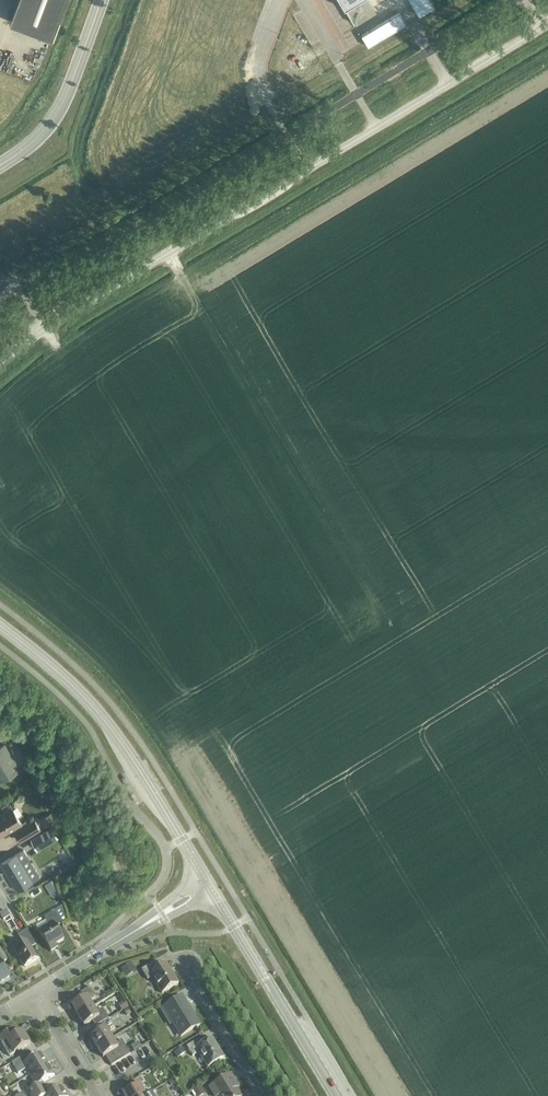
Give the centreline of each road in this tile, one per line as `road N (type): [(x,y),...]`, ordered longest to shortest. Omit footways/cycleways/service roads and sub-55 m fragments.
road 1 (unclassified): [(45,329),(376,129)]
road 2 (secondary): [(209,886),(101,717),(0,625)]
road 3 (secondary): [(336,1095),(209,886)]
road 4 (unclassified): [(376,129),(547,25)]
road 5 (secondary): [(0,164),(51,121),(101,0)]
road 6 (residential): [(301,0),(376,129)]
road 7 (residential): [(255,1095),(188,962)]
road 8 (unclassified): [(93,955),(209,886)]
road 9 (residential): [(96,1095),(33,993)]

